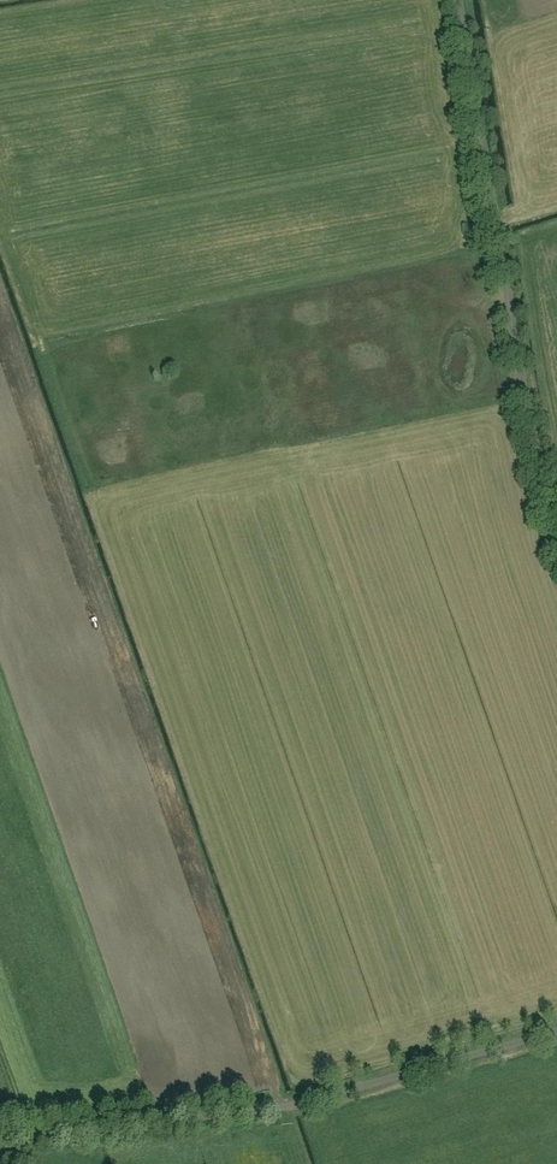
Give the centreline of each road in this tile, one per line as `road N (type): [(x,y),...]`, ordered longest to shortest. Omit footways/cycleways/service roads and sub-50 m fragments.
road 1 (unclassified): [(0,1140),(272,1110),(556,1031)]
road 2 (unclassified): [(556,523),(534,438),(463,0)]

